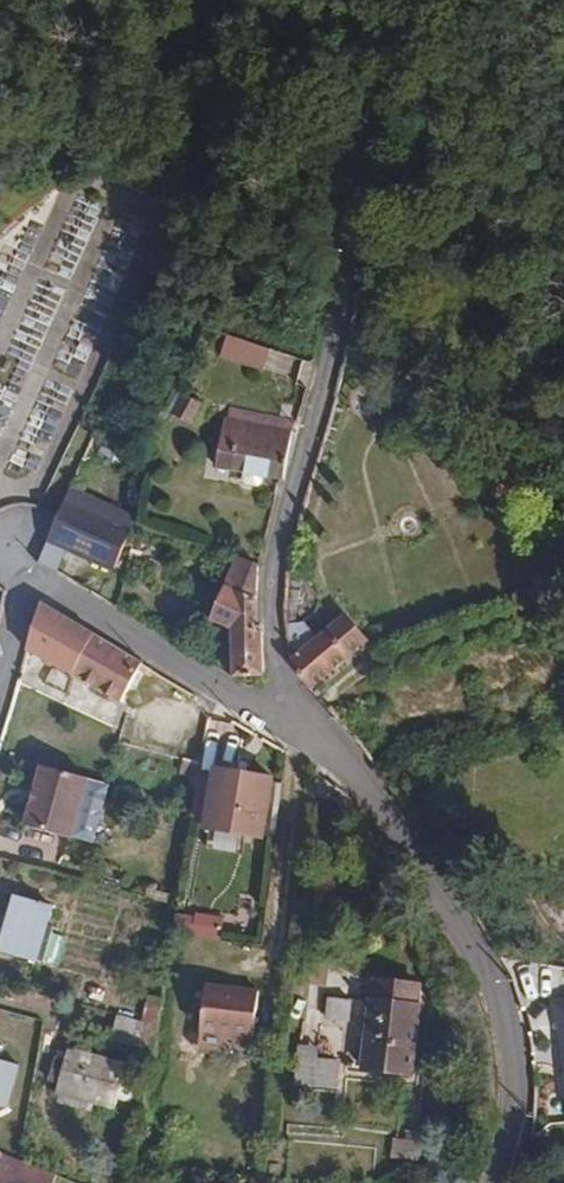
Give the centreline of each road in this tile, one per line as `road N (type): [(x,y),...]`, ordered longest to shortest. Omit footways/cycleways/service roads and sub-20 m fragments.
road 1 (unclassified): [(467,0),(435,11),(369,130),(333,362),(276,589),(279,720)]
road 2 (residential): [(503,1182),(515,1081),(500,993),(467,921),(328,750),(279,720)]
road 3 (residential): [(279,720),(63,595),(27,584)]

